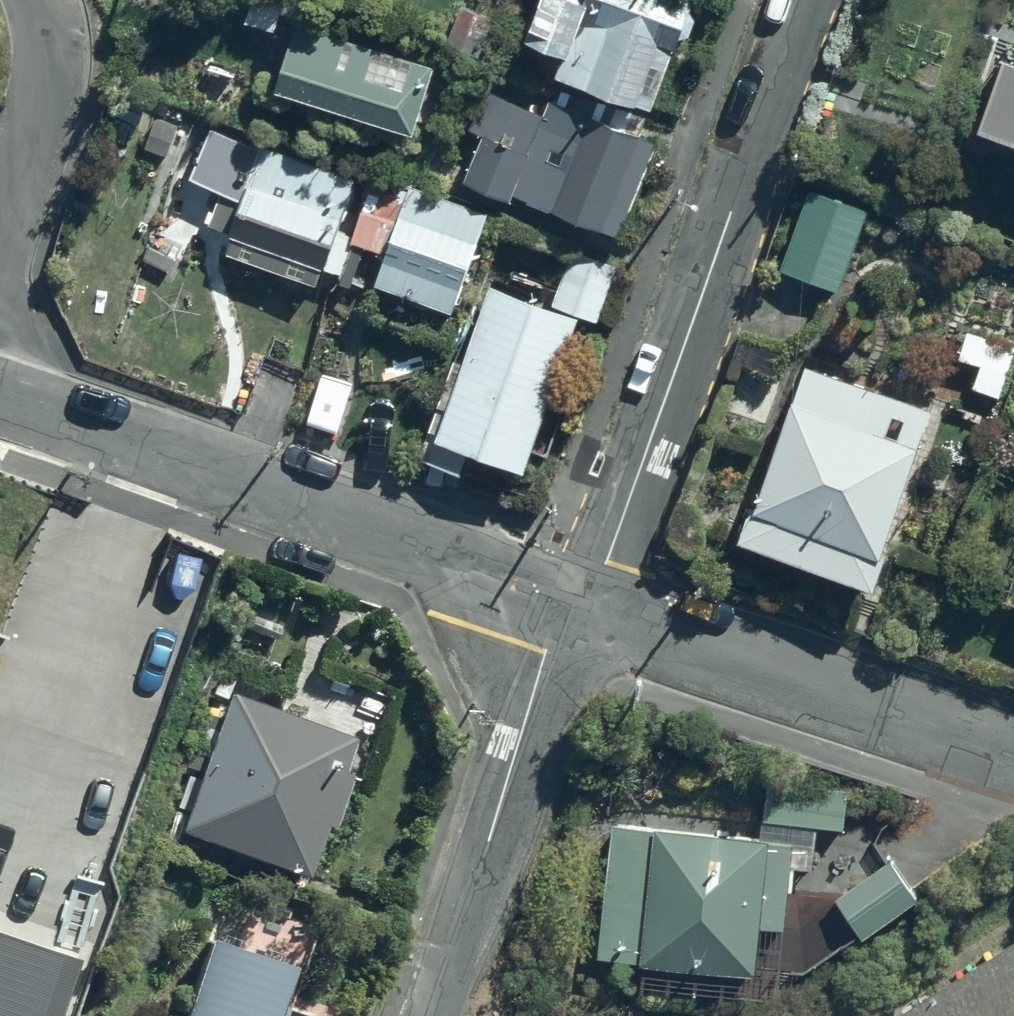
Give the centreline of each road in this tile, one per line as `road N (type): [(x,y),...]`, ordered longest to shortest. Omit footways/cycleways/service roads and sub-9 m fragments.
road 1 (residential): [(575,603),(605,560),(794,0)]
road 2 (residential): [(0,396),(575,603)]
road 3 (residential): [(575,603),(1013,747)]
road 4 (residential): [(424,1015),(543,649),(575,603)]

